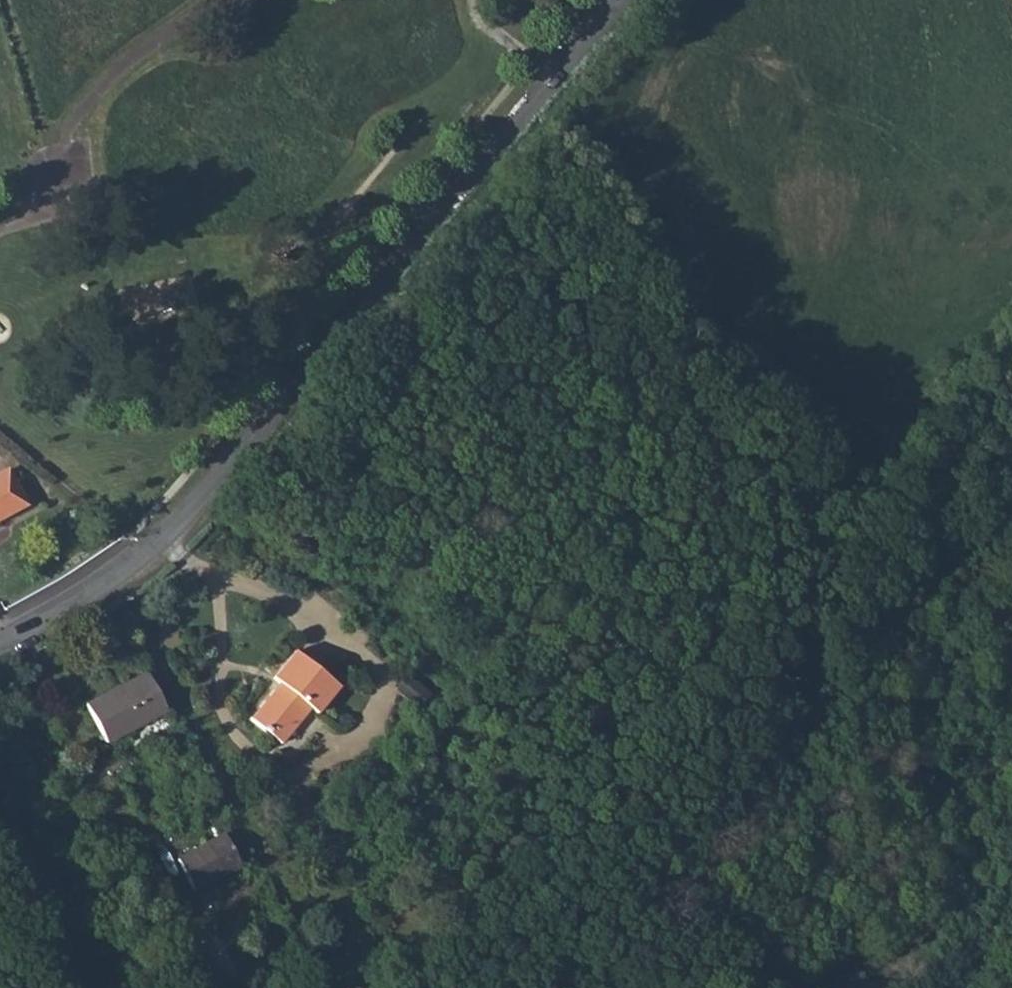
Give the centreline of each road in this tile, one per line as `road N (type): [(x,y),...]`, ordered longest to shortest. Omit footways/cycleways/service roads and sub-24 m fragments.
road 1 (residential): [(0,643),(122,578),(164,542),(317,374),(623,0)]

